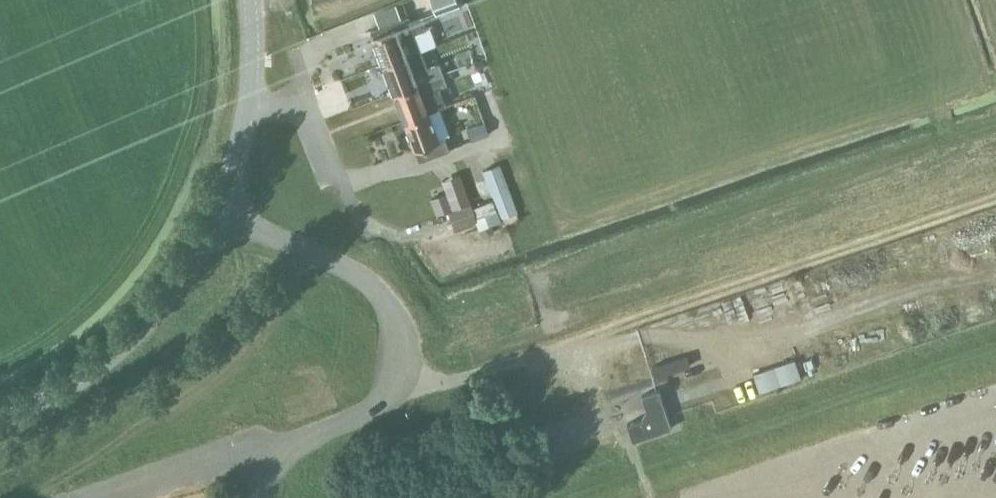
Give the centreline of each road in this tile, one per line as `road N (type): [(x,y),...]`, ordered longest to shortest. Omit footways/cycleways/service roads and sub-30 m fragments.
road 1 (unclassified): [(217,211),(352,272),(381,298),(397,329),(399,364),(385,398),(268,455)]
road 2 (track): [(633,322),(995,197)]
road 3 (unclassified): [(0,419),(58,391),(120,345),(170,289),(217,211)]
road 4 (unclassified): [(712,497),(995,407)]
road 5 (unclassified): [(217,211),(246,111),(249,0)]
road 6 (unclassified): [(268,455),(219,460),(103,497)]

